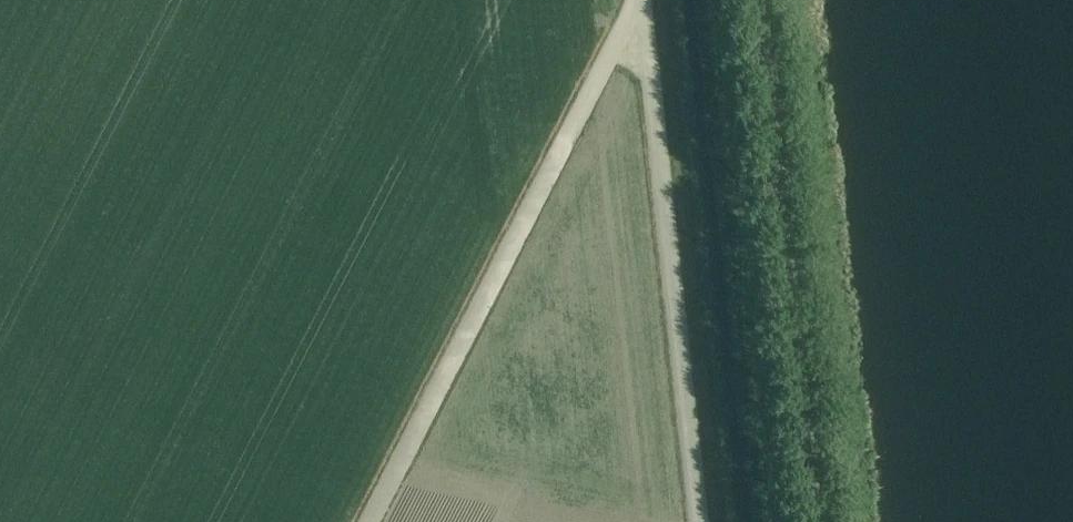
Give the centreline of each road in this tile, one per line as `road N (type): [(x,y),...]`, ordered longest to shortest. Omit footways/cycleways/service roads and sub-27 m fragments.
road 1 (unclassified): [(827,521),(767,0)]

